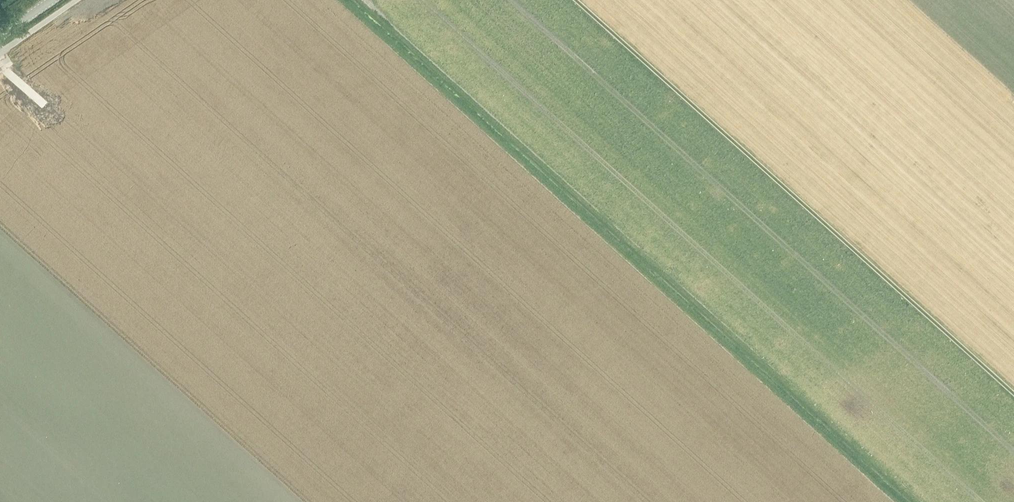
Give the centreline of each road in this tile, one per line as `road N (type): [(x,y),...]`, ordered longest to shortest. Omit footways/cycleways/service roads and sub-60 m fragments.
road 1 (track): [(1013,392),(576,0)]

